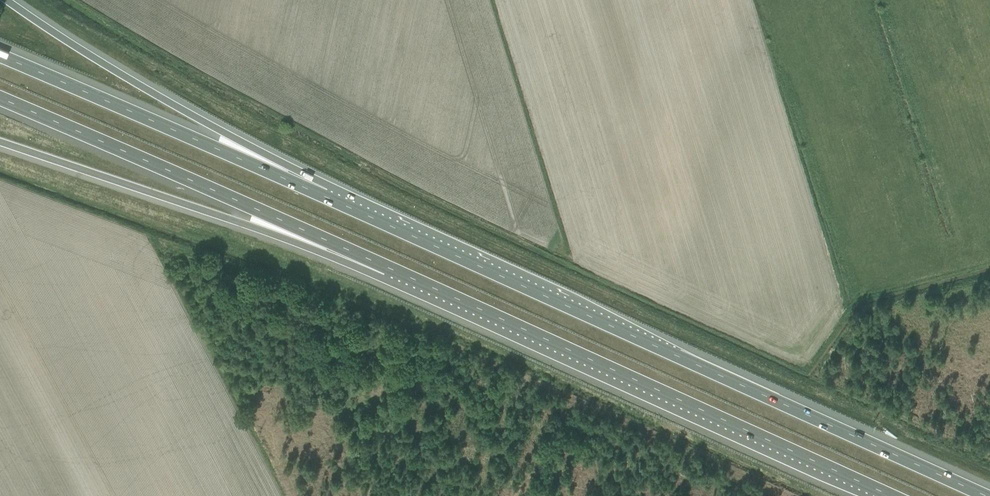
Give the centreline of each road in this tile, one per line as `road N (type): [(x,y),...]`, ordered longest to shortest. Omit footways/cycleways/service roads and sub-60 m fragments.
road 1 (motorway): [(989,495),(332,201)]
road 2 (motorway): [(387,268),(896,495)]
road 3 (motorway): [(0,98),(387,268)]
road 4 (motorway): [(0,142),(387,268)]
road 5 (motorway): [(332,201),(7,0)]
road 6 (motorway): [(332,201),(0,56)]

